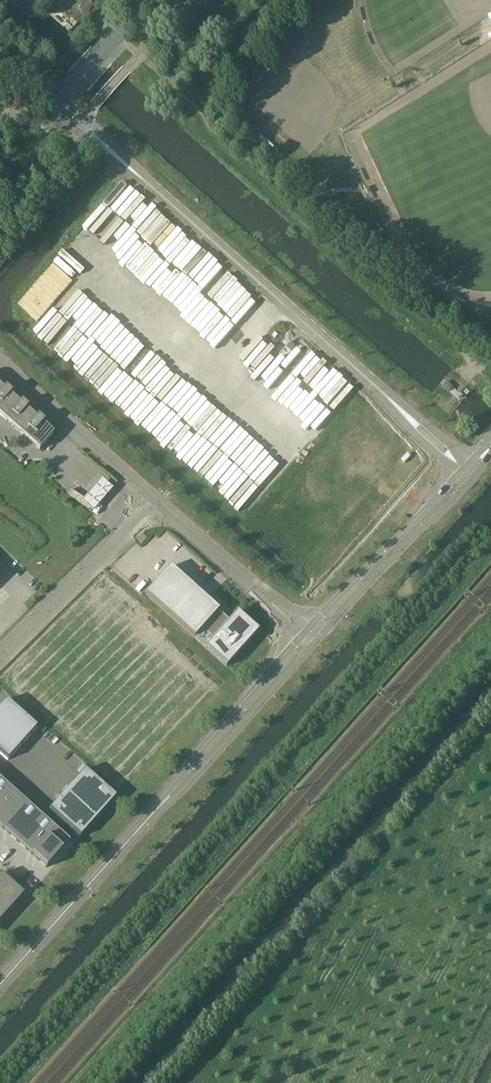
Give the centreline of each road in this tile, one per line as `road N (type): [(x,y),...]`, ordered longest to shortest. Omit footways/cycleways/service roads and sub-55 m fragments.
road 1 (track): [(69,1082),(490,611)]
road 2 (tertiary): [(58,104),(403,413)]
road 3 (secondary): [(158,806),(0,983)]
road 4 (secondary): [(316,643),(473,477)]
road 5 (secondary): [(158,806),(177,795),(316,643)]
road 6 (secondary): [(301,638),(158,806)]
road 7 (unclassified): [(156,504),(0,658)]
road 8 (secondary): [(458,474),(309,629)]
road 9 (unclassified): [(0,369),(156,504)]
road 10 (track): [(21,1082),(132,960)]
road 11 (unclassified): [(156,504),(268,600)]
road 12 (tertiary): [(58,104),(151,0)]

